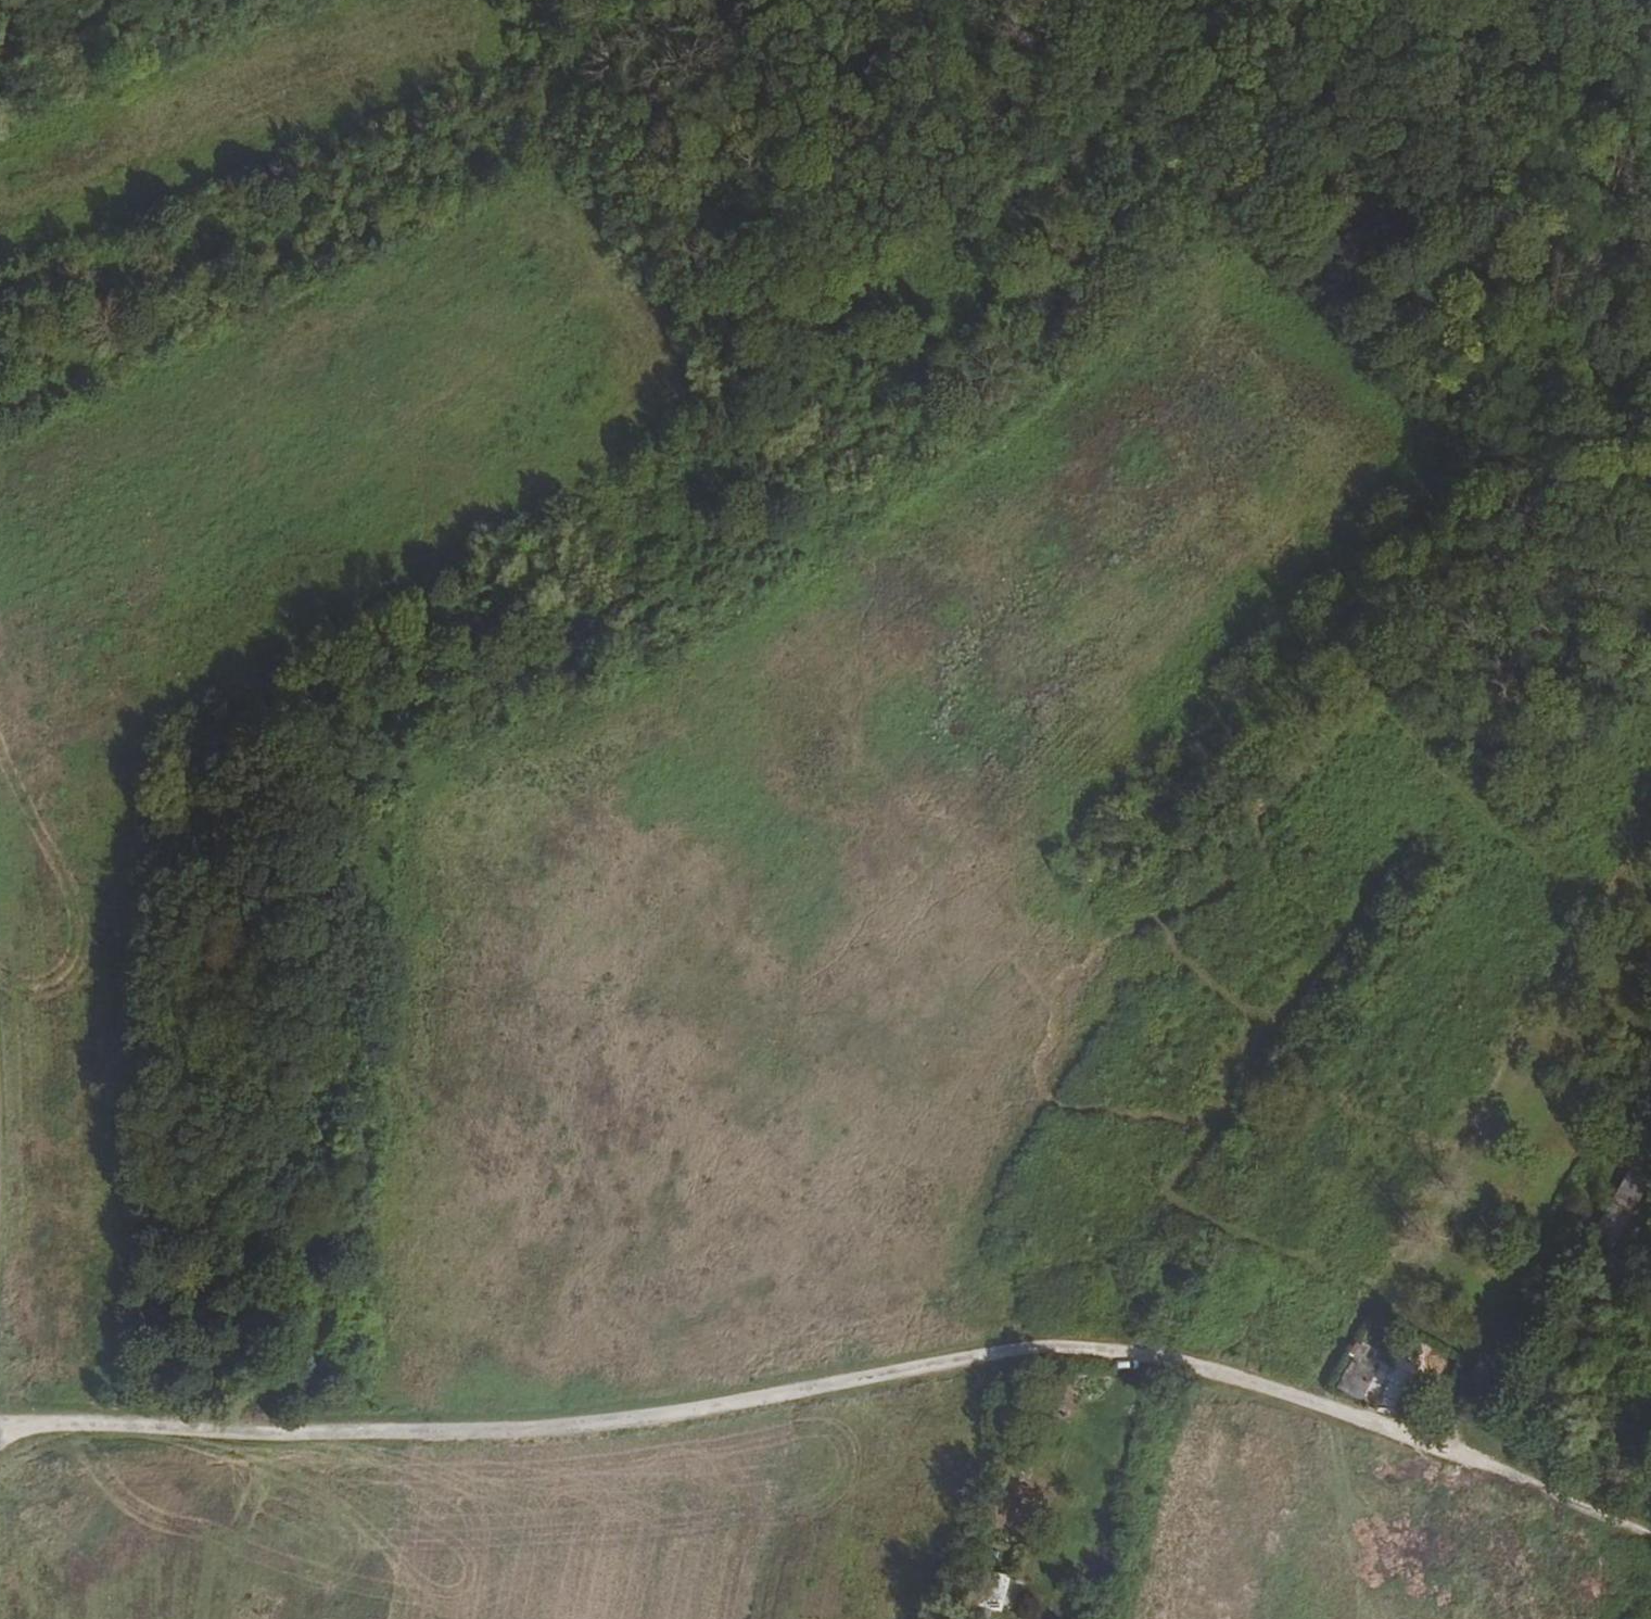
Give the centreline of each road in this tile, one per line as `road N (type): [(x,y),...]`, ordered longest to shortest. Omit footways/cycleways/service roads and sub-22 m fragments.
road 1 (track): [(1650,1535),(1210,1372),(1106,1350),(1013,1354),(567,1425),(341,1434),(92,1424),(0,1428)]

